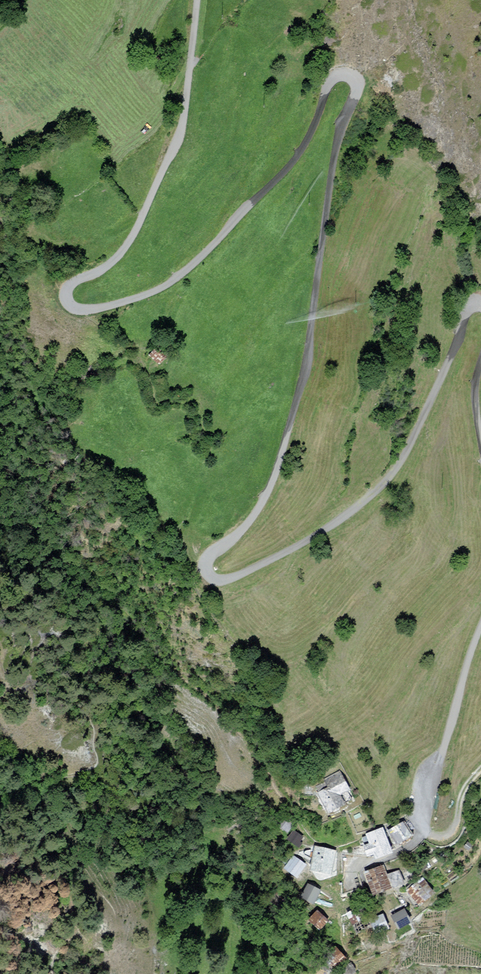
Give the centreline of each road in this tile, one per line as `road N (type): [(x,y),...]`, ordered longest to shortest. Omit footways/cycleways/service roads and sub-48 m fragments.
road 1 (residential): [(480,304),(465,314),(414,437),(385,483),(303,543),(232,580),(211,579),(207,560),(247,525),(270,490),(293,419),(337,144),(358,89),(353,77),(333,78),(296,159),(168,284),(95,310),(72,309),(66,291),(126,247),(179,140),(198,0)]
road 2 (residential): [(450,830),(425,833),(424,814),(480,624)]

